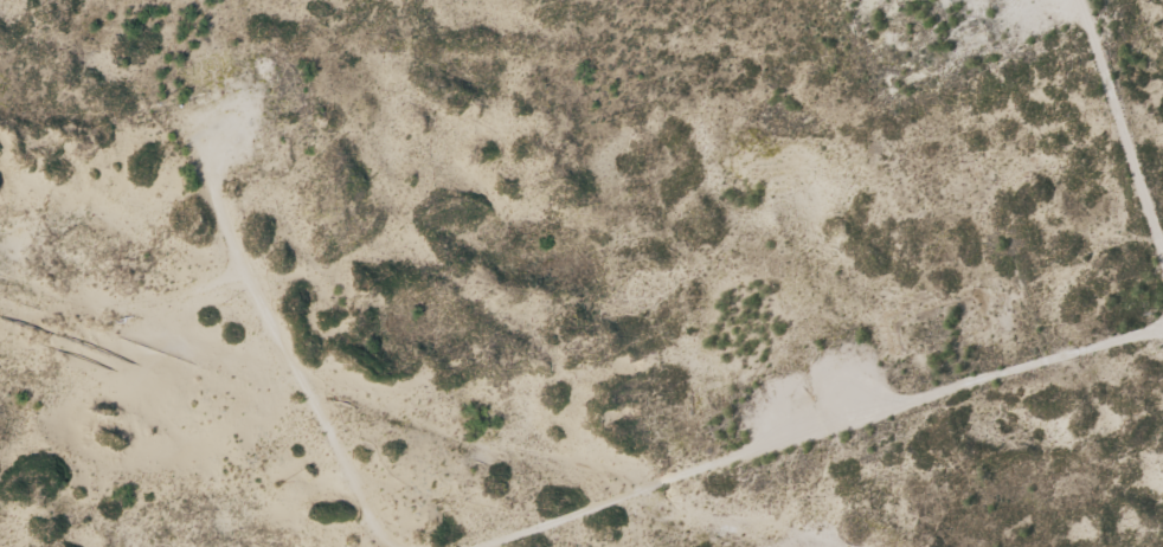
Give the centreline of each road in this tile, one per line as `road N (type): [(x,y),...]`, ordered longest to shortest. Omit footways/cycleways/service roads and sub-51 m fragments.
road 1 (track): [(561,546),(1162,349)]
road 2 (track): [(245,101),(239,213),(431,546)]
road 3 (track): [(1067,0),(1162,303)]

